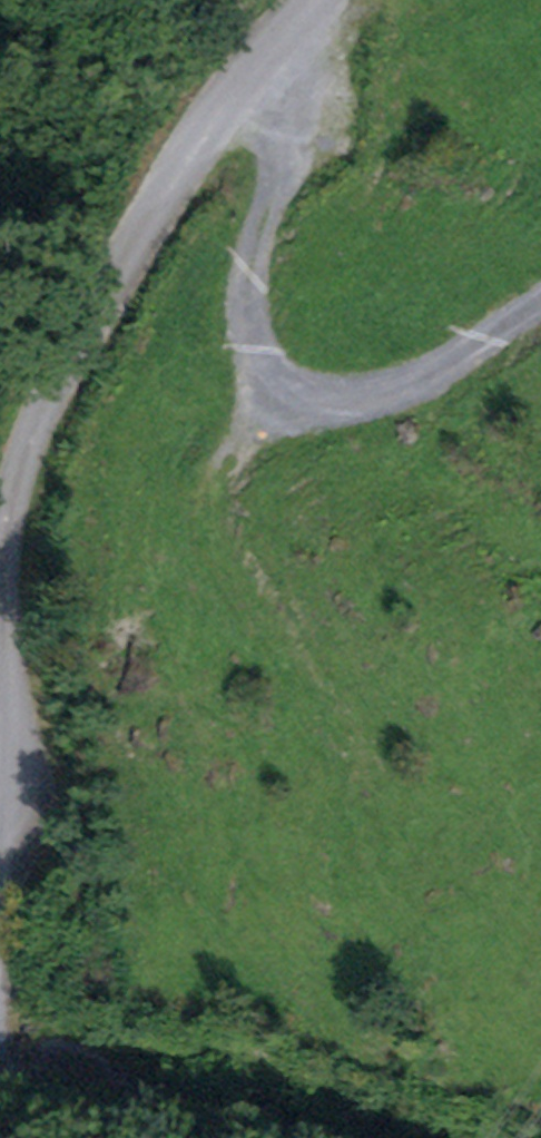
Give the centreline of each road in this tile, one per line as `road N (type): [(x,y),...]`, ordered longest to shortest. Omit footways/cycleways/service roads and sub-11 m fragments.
road 1 (unclassified): [(312,0),(240,91),(59,380),(4,525),(0,564)]
road 2 (track): [(240,91),(269,126),(276,169),(249,243),(247,319),(267,363),(356,397),(422,384),(540,303)]
road 3 (unclassified): [(0,626),(18,758),(0,840)]

